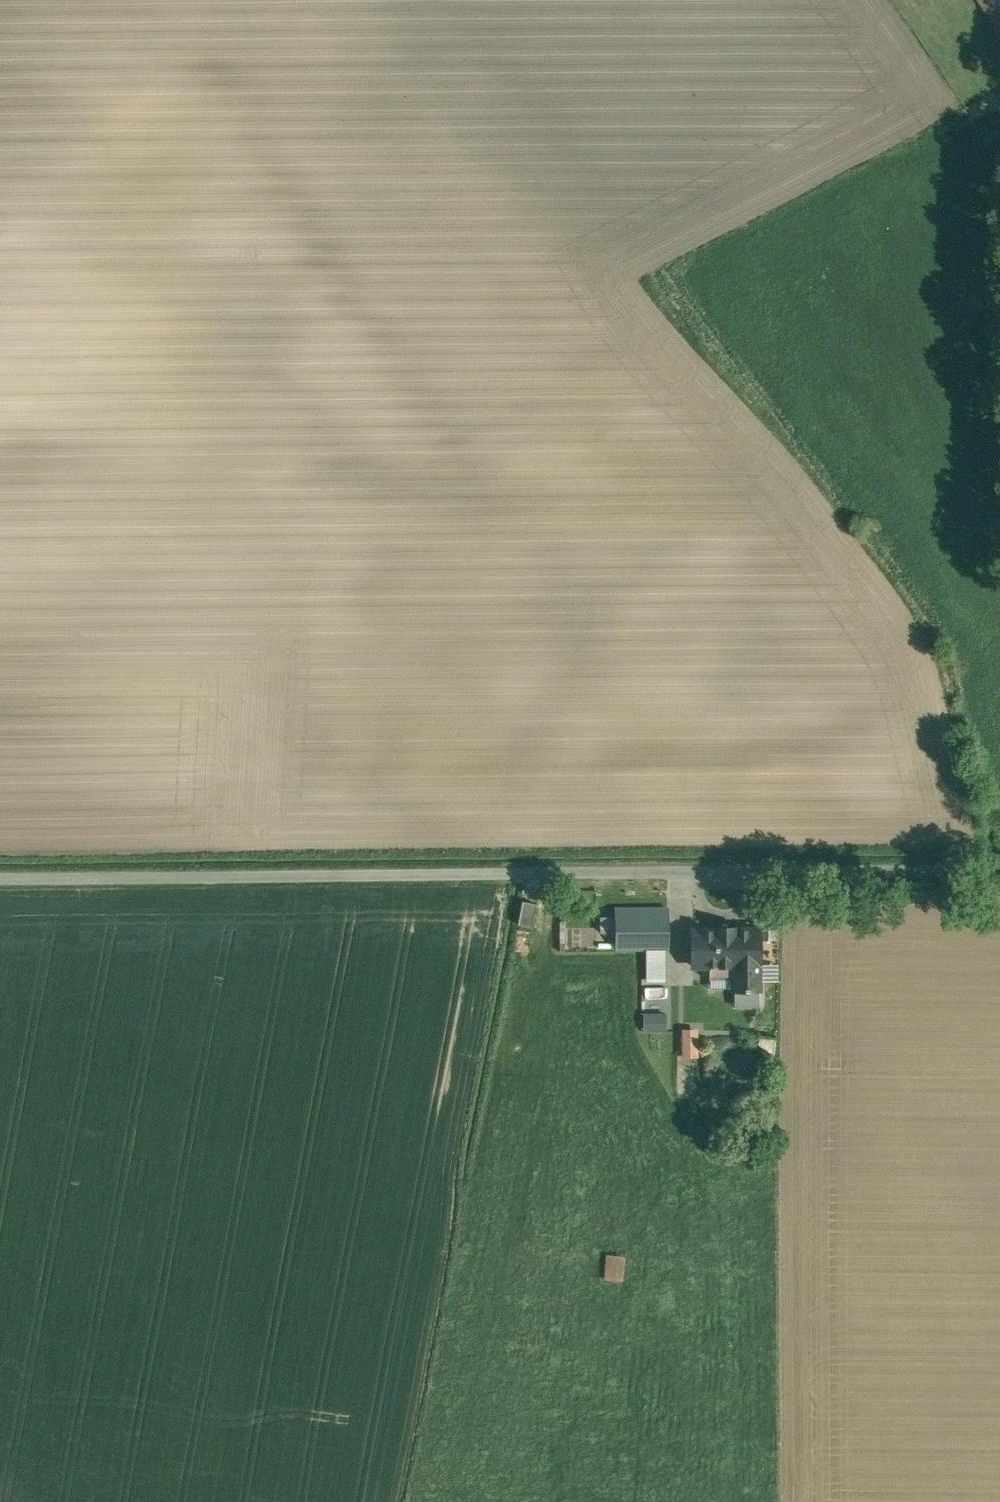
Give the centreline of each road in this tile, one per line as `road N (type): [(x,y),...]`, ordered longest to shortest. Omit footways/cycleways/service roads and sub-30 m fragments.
road 1 (unclassified): [(0,851),(747,837),(999,842)]

